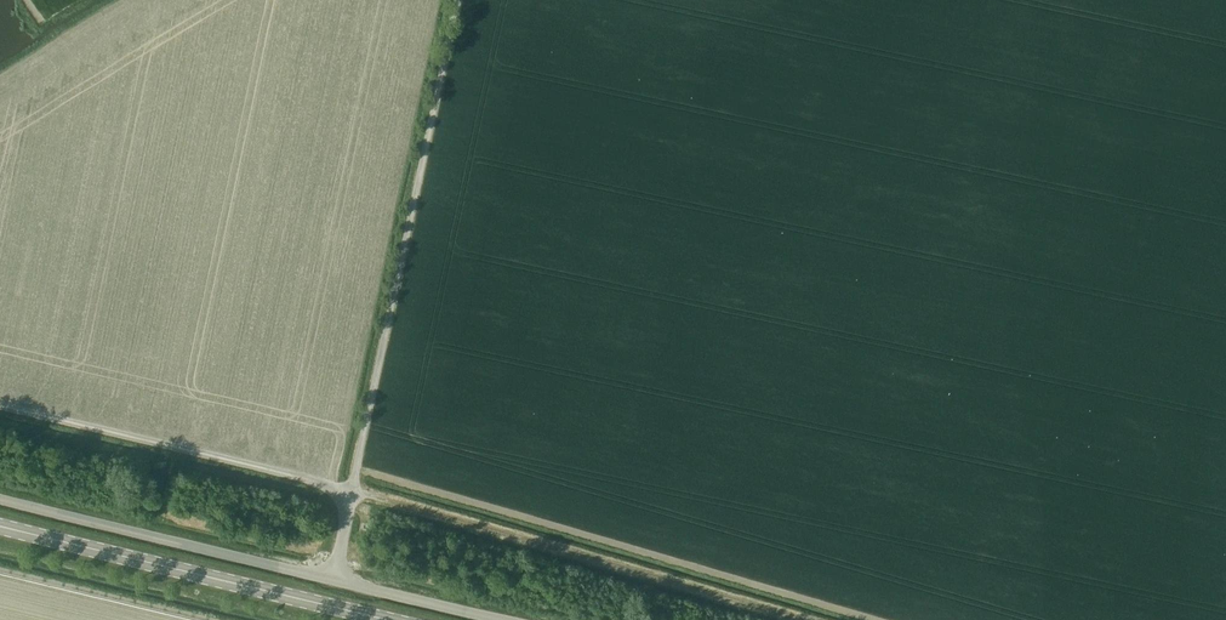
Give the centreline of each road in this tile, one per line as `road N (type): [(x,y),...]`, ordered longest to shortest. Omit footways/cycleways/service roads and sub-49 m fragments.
road 1 (track): [(810,619),(351,489)]
road 2 (unclassified): [(332,579),(351,489),(0,405)]
road 3 (primary): [(383,619),(0,523)]
road 4 (unclassified): [(332,579),(0,498)]
road 5 (unclassified): [(505,619),(332,579)]

